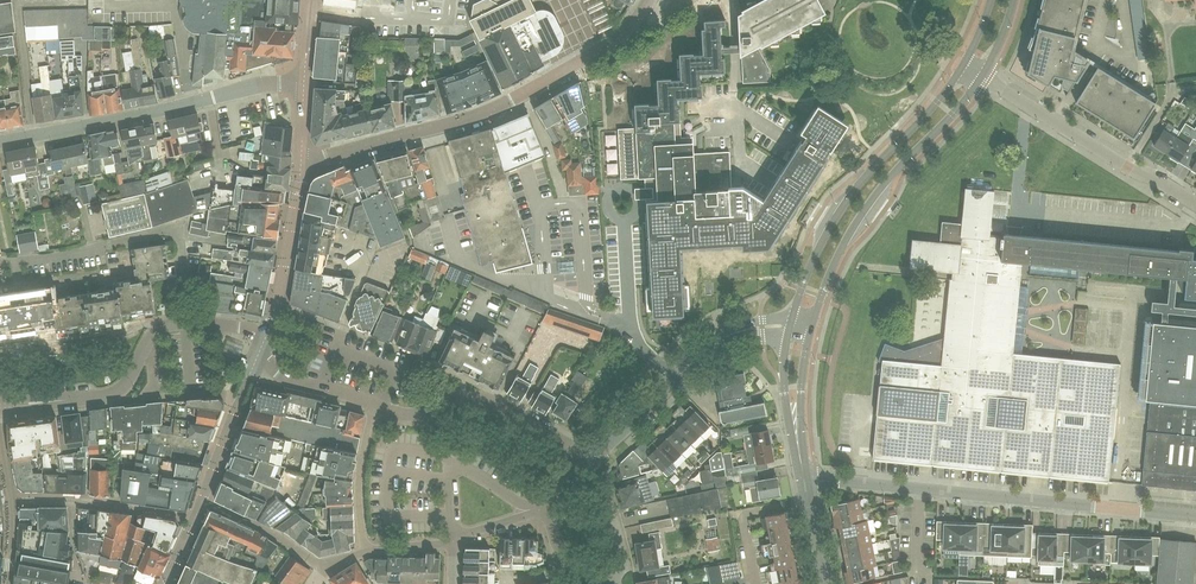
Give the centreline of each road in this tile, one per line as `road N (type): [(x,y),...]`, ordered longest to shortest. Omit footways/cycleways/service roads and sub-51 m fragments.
road 1 (tertiary): [(301,161),(511,100),(613,43),(650,0)]
road 2 (residential): [(1195,517),(806,483)]
road 3 (secondary): [(964,66),(839,210),(790,327)]
road 4 (tertiary): [(0,141),(257,86),(304,86)]
road 5 (secondary): [(812,329),(863,213),(983,77)]
road 6 (residential): [(0,406),(112,394),(134,372),(154,330),(165,326),(248,329),(264,341)]
road 7 (residential): [(1195,205),(983,77)]
road 8 (residential): [(590,460),(711,346),(790,327)]
road 9 (residential): [(590,460),(488,401),(415,415),(374,404)]
road 10 (residential): [(301,161),(283,286),(264,341)]
road 11 (residential): [(534,511),(449,459),(453,540)]
road 12 (secondary): [(790,327),(783,388),(806,483)]
road 13 (secondary): [(806,483),(802,386),(812,329)]
road 14 (residential): [(365,552),(358,487),(374,404)]
road 15 (residential): [(374,404),(281,376),(261,348)]

